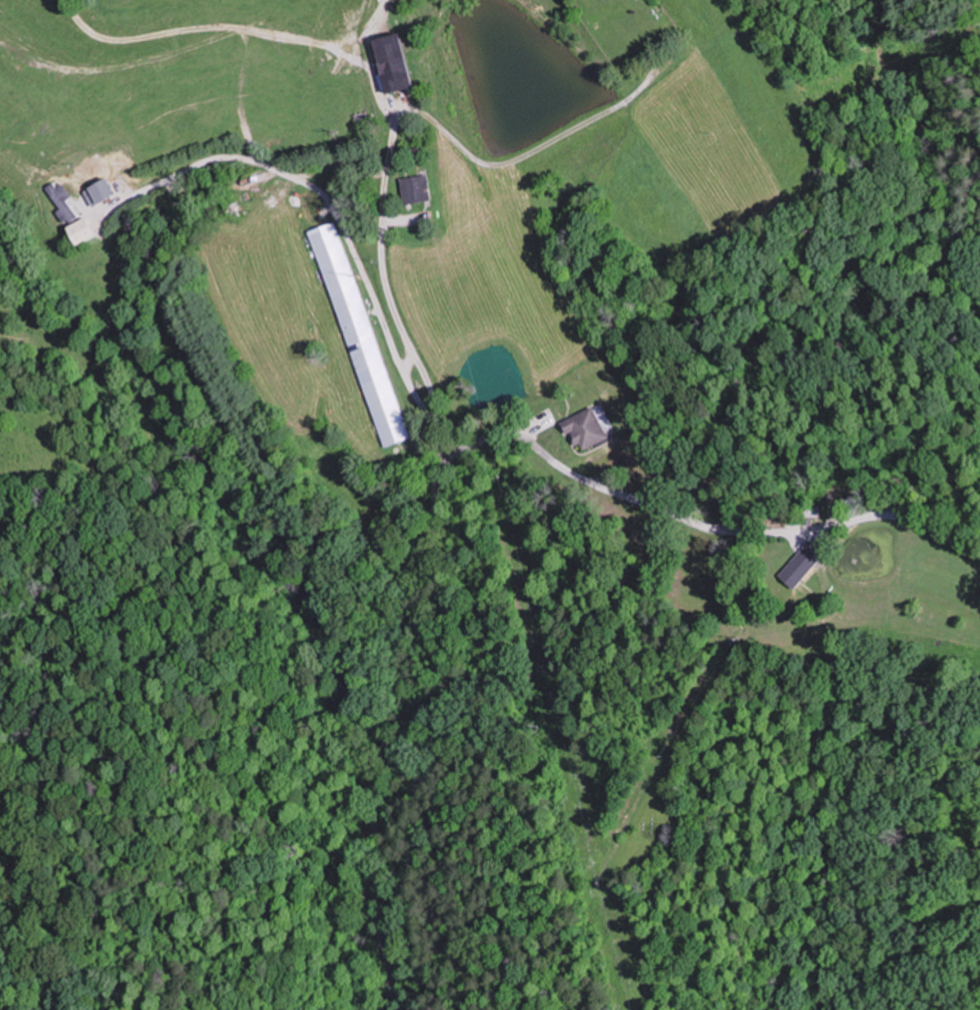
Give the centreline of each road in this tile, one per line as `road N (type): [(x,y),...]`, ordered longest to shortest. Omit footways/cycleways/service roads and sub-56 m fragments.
road 1 (residential): [(394,1009),(373,911),(387,726),(380,655),(384,609),(430,536),(442,450),(428,380),(386,279),(384,193)]
road 2 (residential): [(440,465),(507,433),(590,480),(738,533),(810,531),(907,511),(979,554)]

